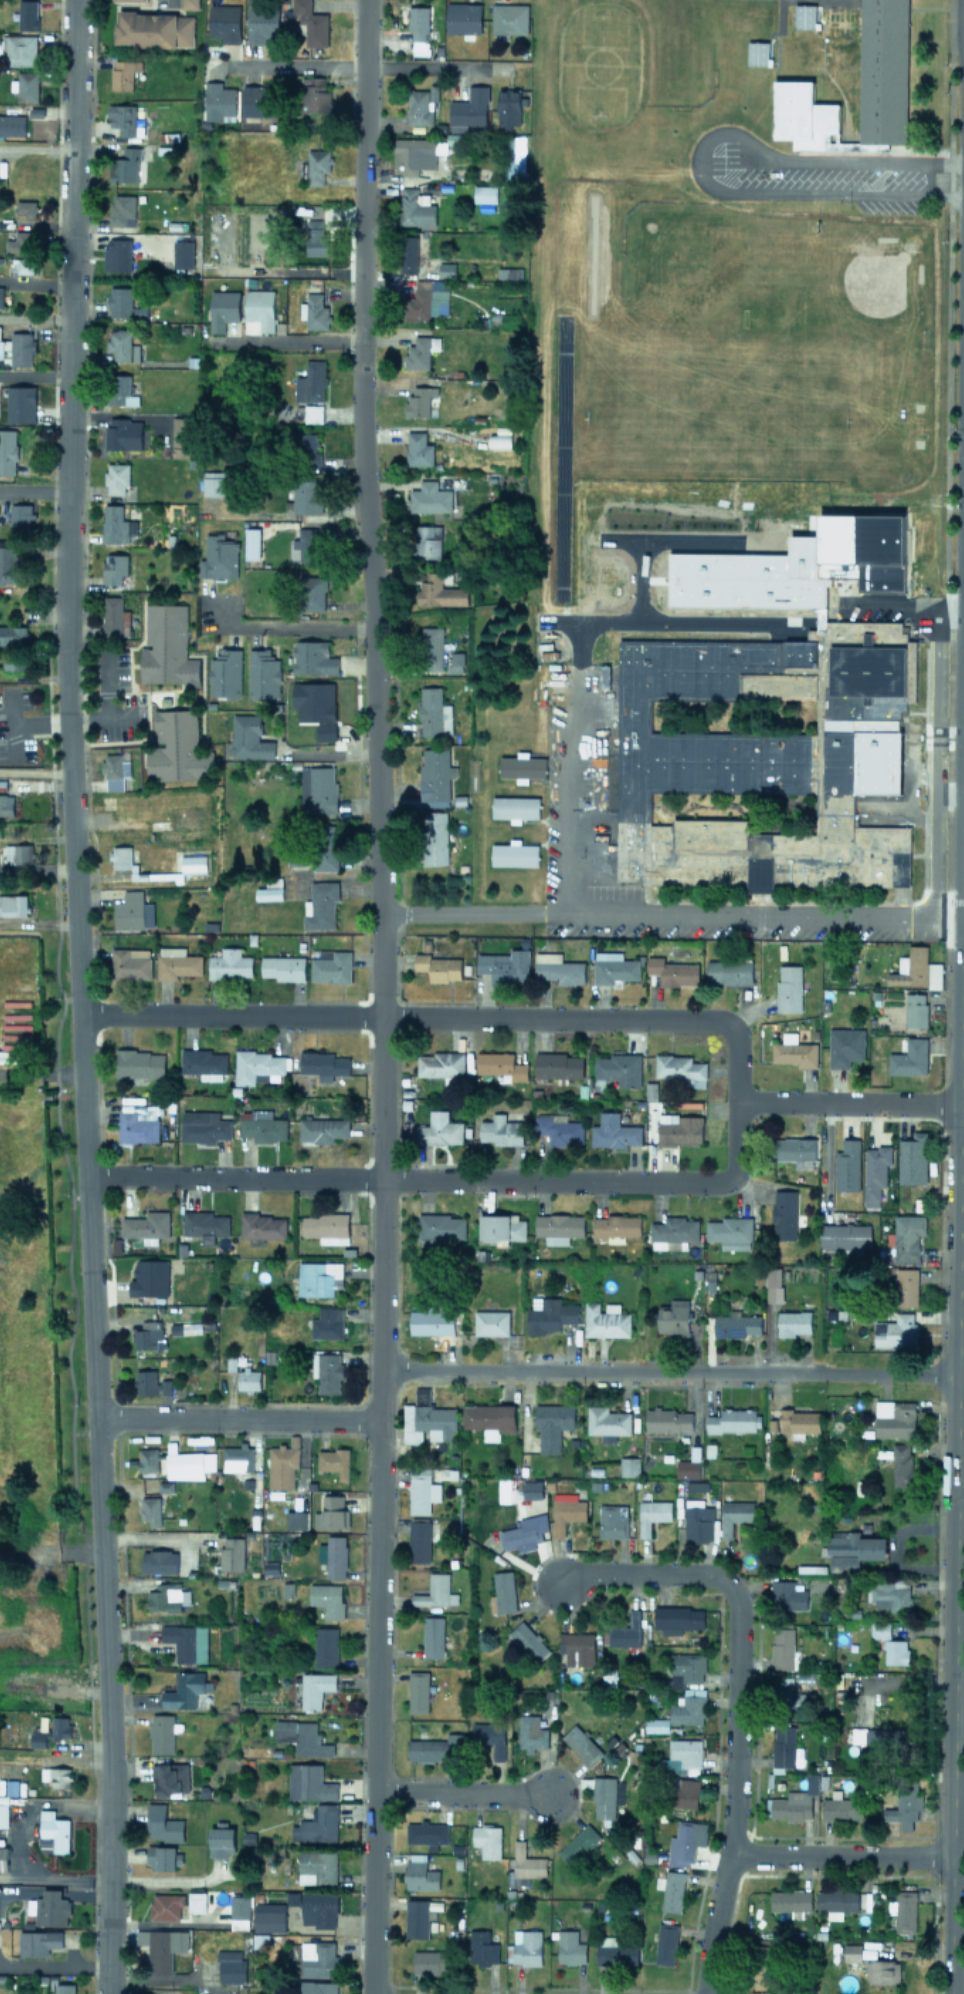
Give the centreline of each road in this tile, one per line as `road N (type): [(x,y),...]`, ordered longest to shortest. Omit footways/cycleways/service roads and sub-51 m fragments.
road 1 (tertiary): [(100,1993),(92,1419),(65,681),(75,0)]
road 2 (tertiary): [(949,1993),(963,609)]
road 3 (residential): [(369,1993),(381,1178),(370,630)]
road 4 (residential): [(78,1013),(715,1021),(734,1033),(734,1102)]
road 5 (residential): [(84,1172),(710,1183),(723,1180),(735,1160),(734,1102)]
road 6 (residential): [(380,1361),(955,1370)]
road 7 (residential): [(370,630),(359,433),(363,131)]
road 8 (residential): [(705,1993),(732,1825),(735,1600),(728,1586)]
road 9 (residential): [(92,1419),(377,1420)]
road 10 (residential): [(727,1855),(950,1854)]
road 11 (residential): [(220,597),(220,628),(370,630)]
road 12 (residential): [(558,1582),(597,1572),(697,1572),(728,1586)]
road 13 (residential): [(374,1789),(540,1794)]
road 14 (residential): [(363,131),(364,0)]
road 15 (residential): [(829,1103),(931,1103),(958,1111)]
road 16 (residential): [(238,341),(360,338)]

